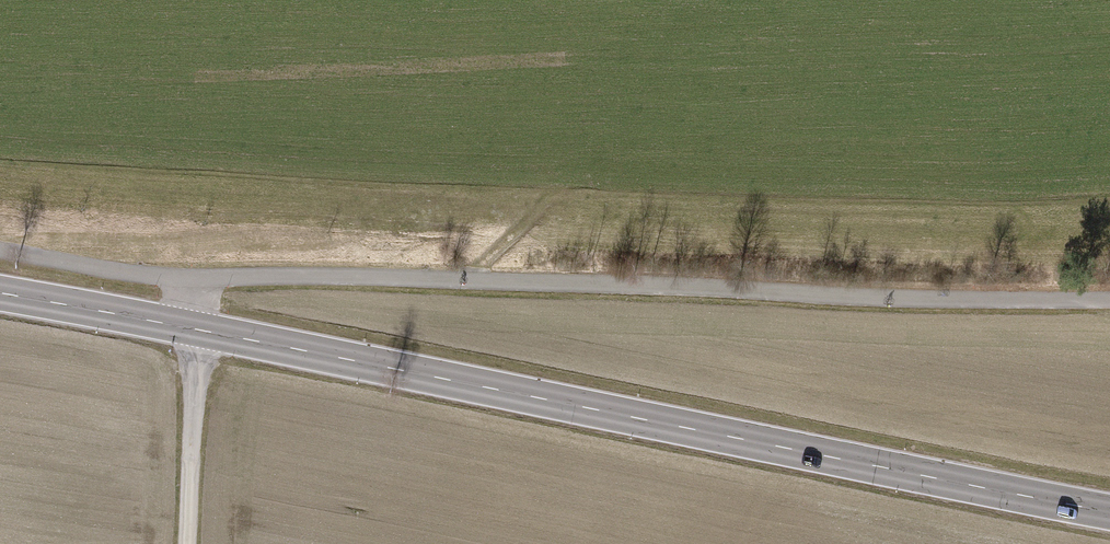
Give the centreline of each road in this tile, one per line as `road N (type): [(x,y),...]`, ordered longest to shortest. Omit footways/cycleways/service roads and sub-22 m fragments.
road 1 (secondary): [(1109,512),(0,296)]
road 2 (track): [(196,281),(284,276),(884,305),(1109,304)]
road 3 (track): [(457,283),(543,210),(660,0)]
road 4 (track): [(196,281),(188,543)]

